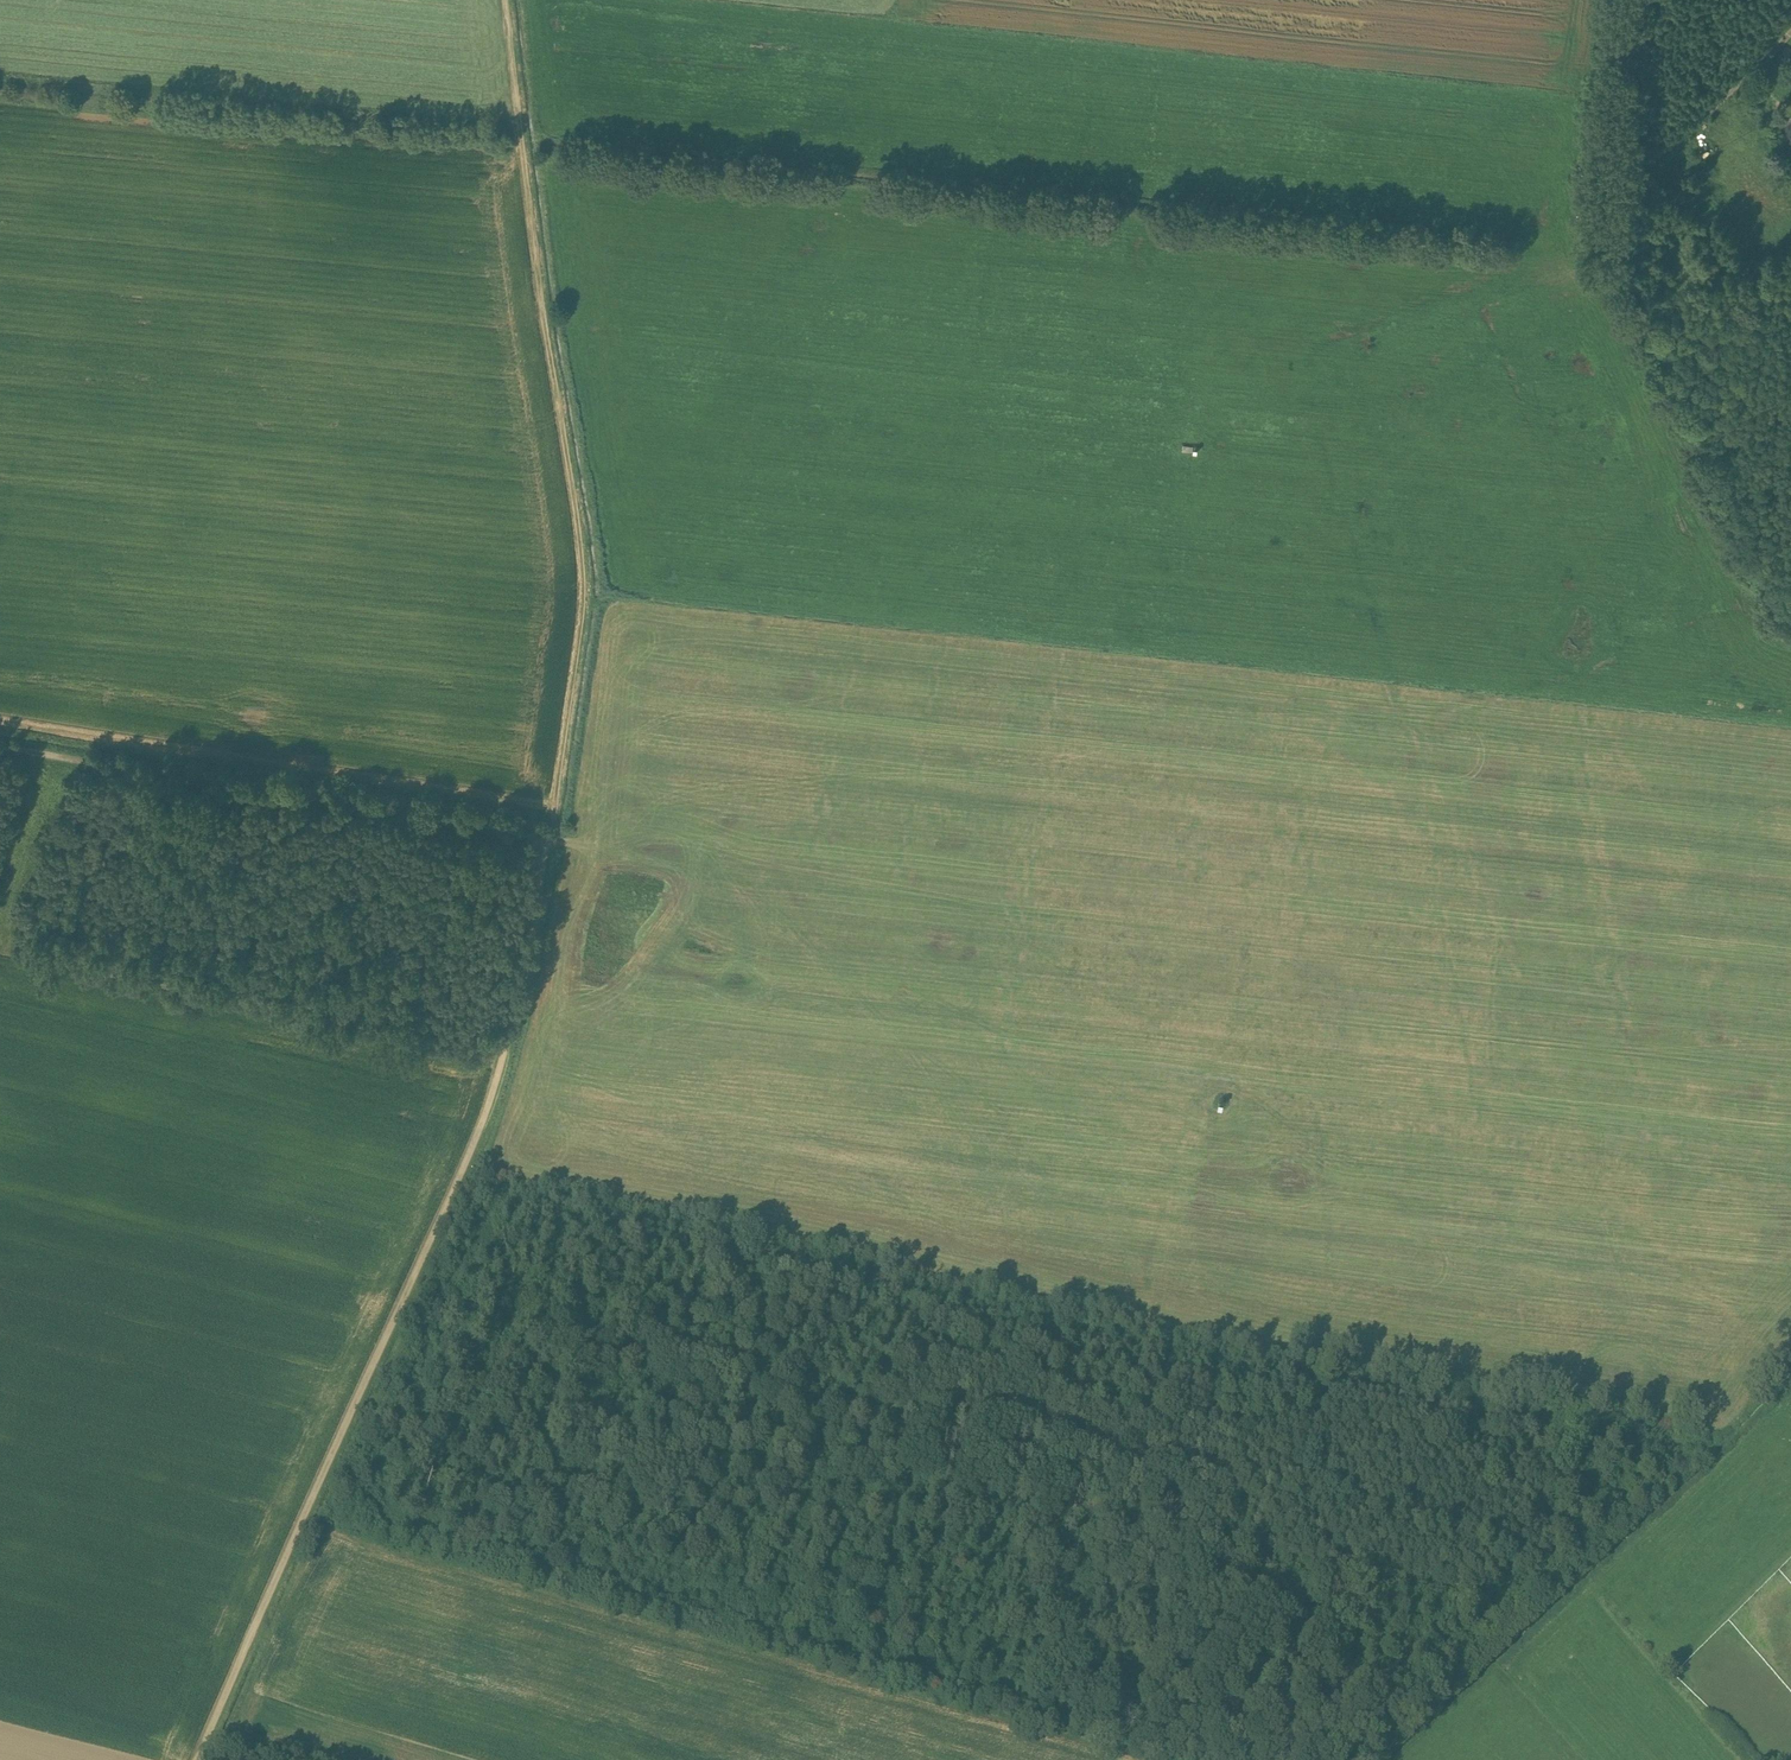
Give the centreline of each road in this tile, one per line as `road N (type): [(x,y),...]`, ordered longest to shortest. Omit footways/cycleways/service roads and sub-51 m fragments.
road 1 (track): [(0,746),(547,838),(529,952),(490,1106),(196,1759)]
road 2 (track): [(547,838),(585,578),(506,0)]
road 3 (track): [(1632,194),(1647,166),(1790,30)]

